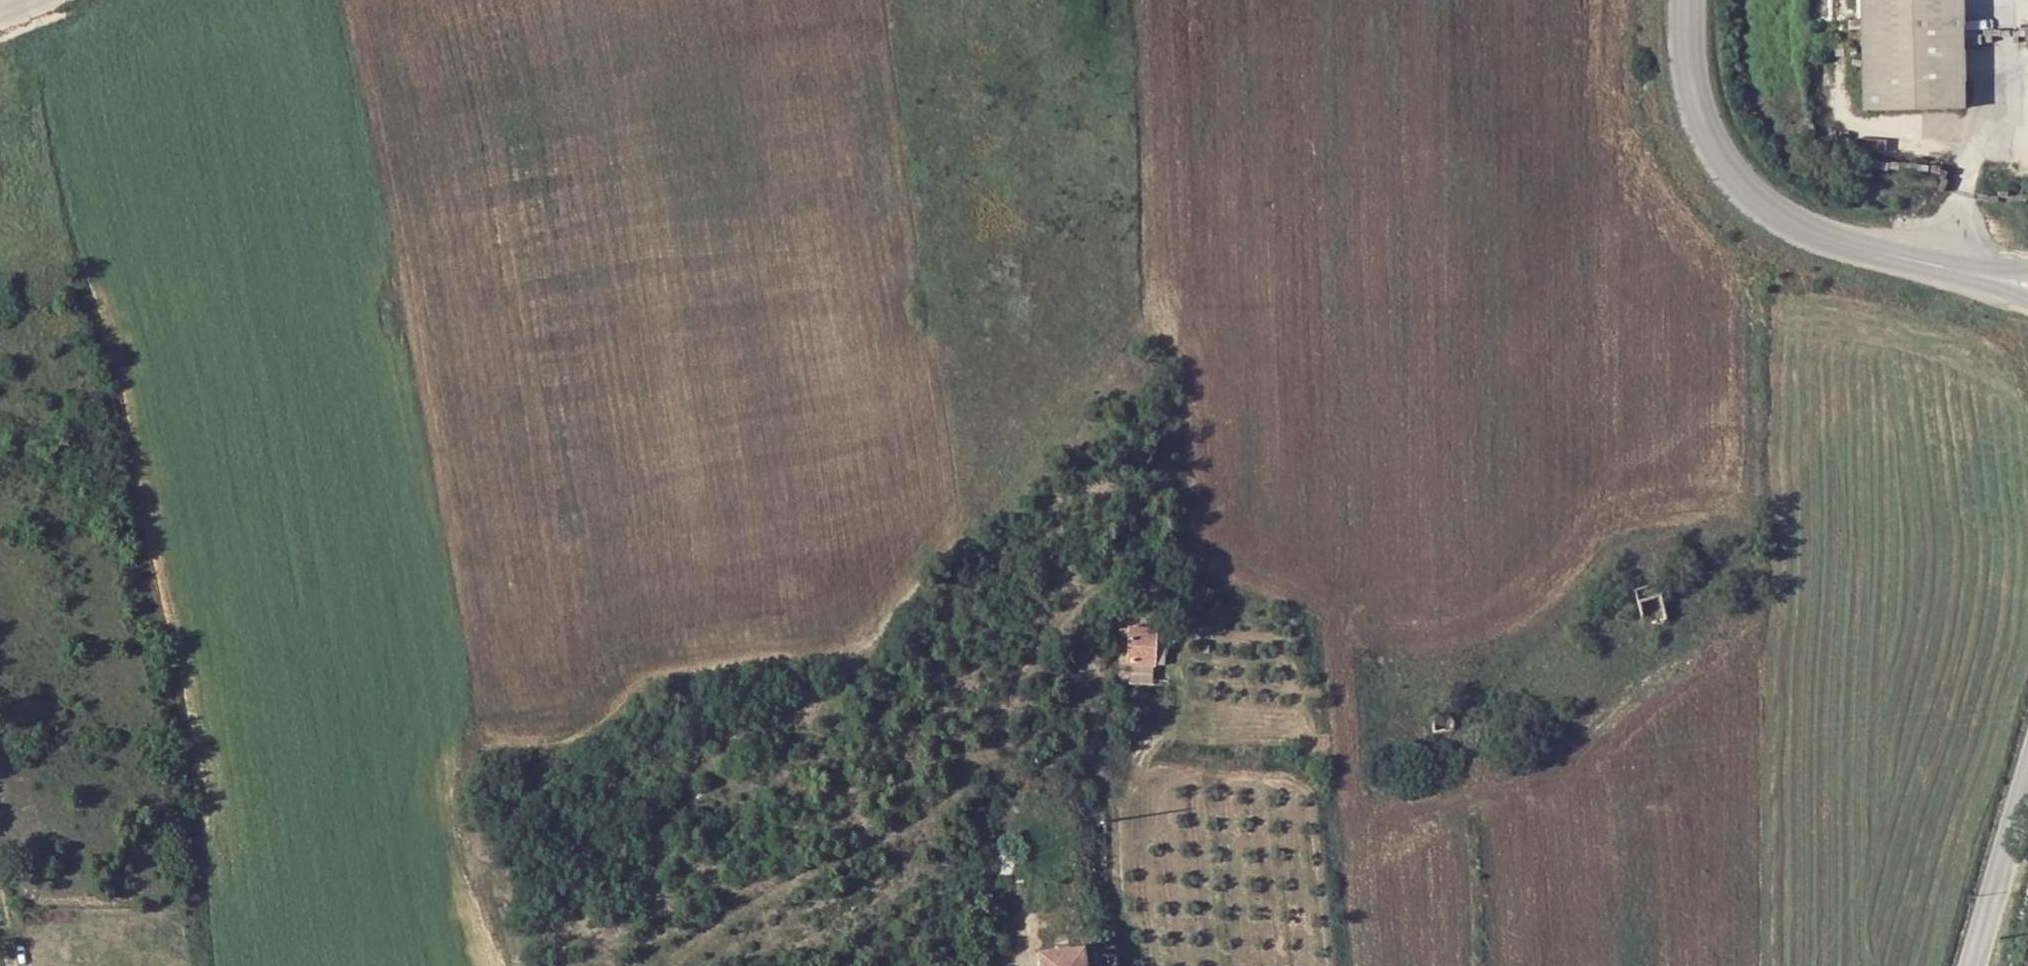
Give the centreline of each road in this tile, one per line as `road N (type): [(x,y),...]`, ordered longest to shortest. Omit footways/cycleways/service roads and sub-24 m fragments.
road 1 (track): [(669,965),(775,890),(937,814),(1080,598),(1130,582),(1144,588),(1155,616)]
road 2 (tertiary): [(1981,276),(1825,237),(1757,200),(1708,137),(1692,78),(1689,0)]
road 3 (tertiary): [(2027,795),(1972,965)]

